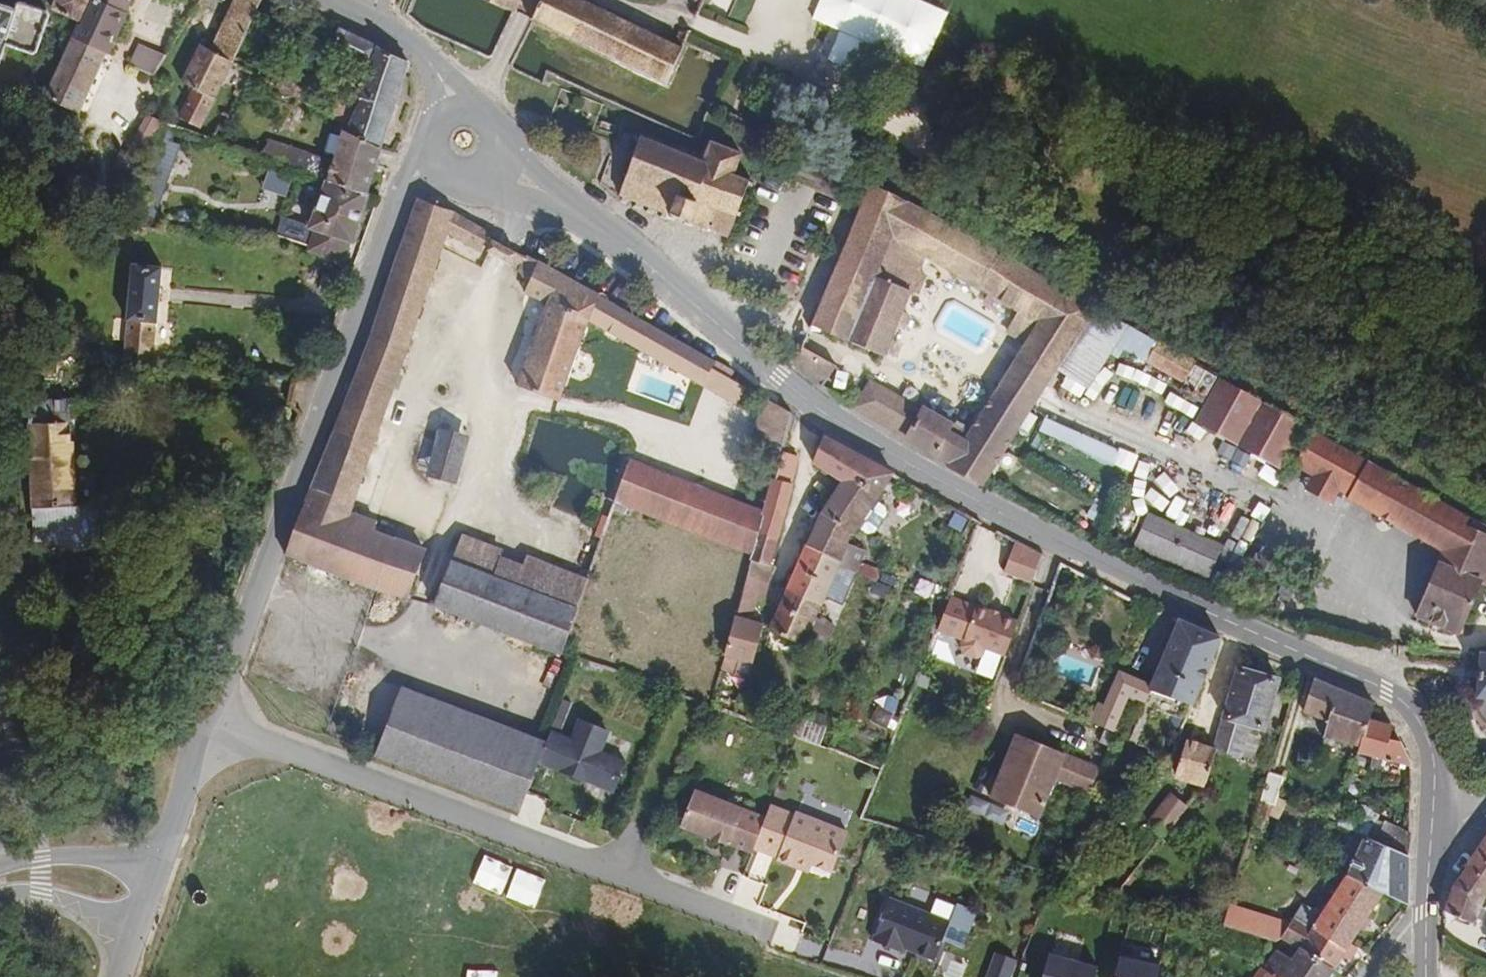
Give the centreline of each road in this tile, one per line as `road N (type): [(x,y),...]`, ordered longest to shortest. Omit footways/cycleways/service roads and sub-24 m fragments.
road 1 (secondary): [(574,211),(813,405),(899,460),(1395,702),(1425,753),(1434,825)]
road 2 (residential): [(782,937),(203,721)]
road 3 (secondary): [(431,156),(396,200),(248,617),(203,721)]
road 4 (secondary): [(203,721),(145,899)]
road 5 (secondary): [(0,882),(79,876),(145,899)]
road 6 (tertiary): [(453,109),(416,52),(363,18)]

